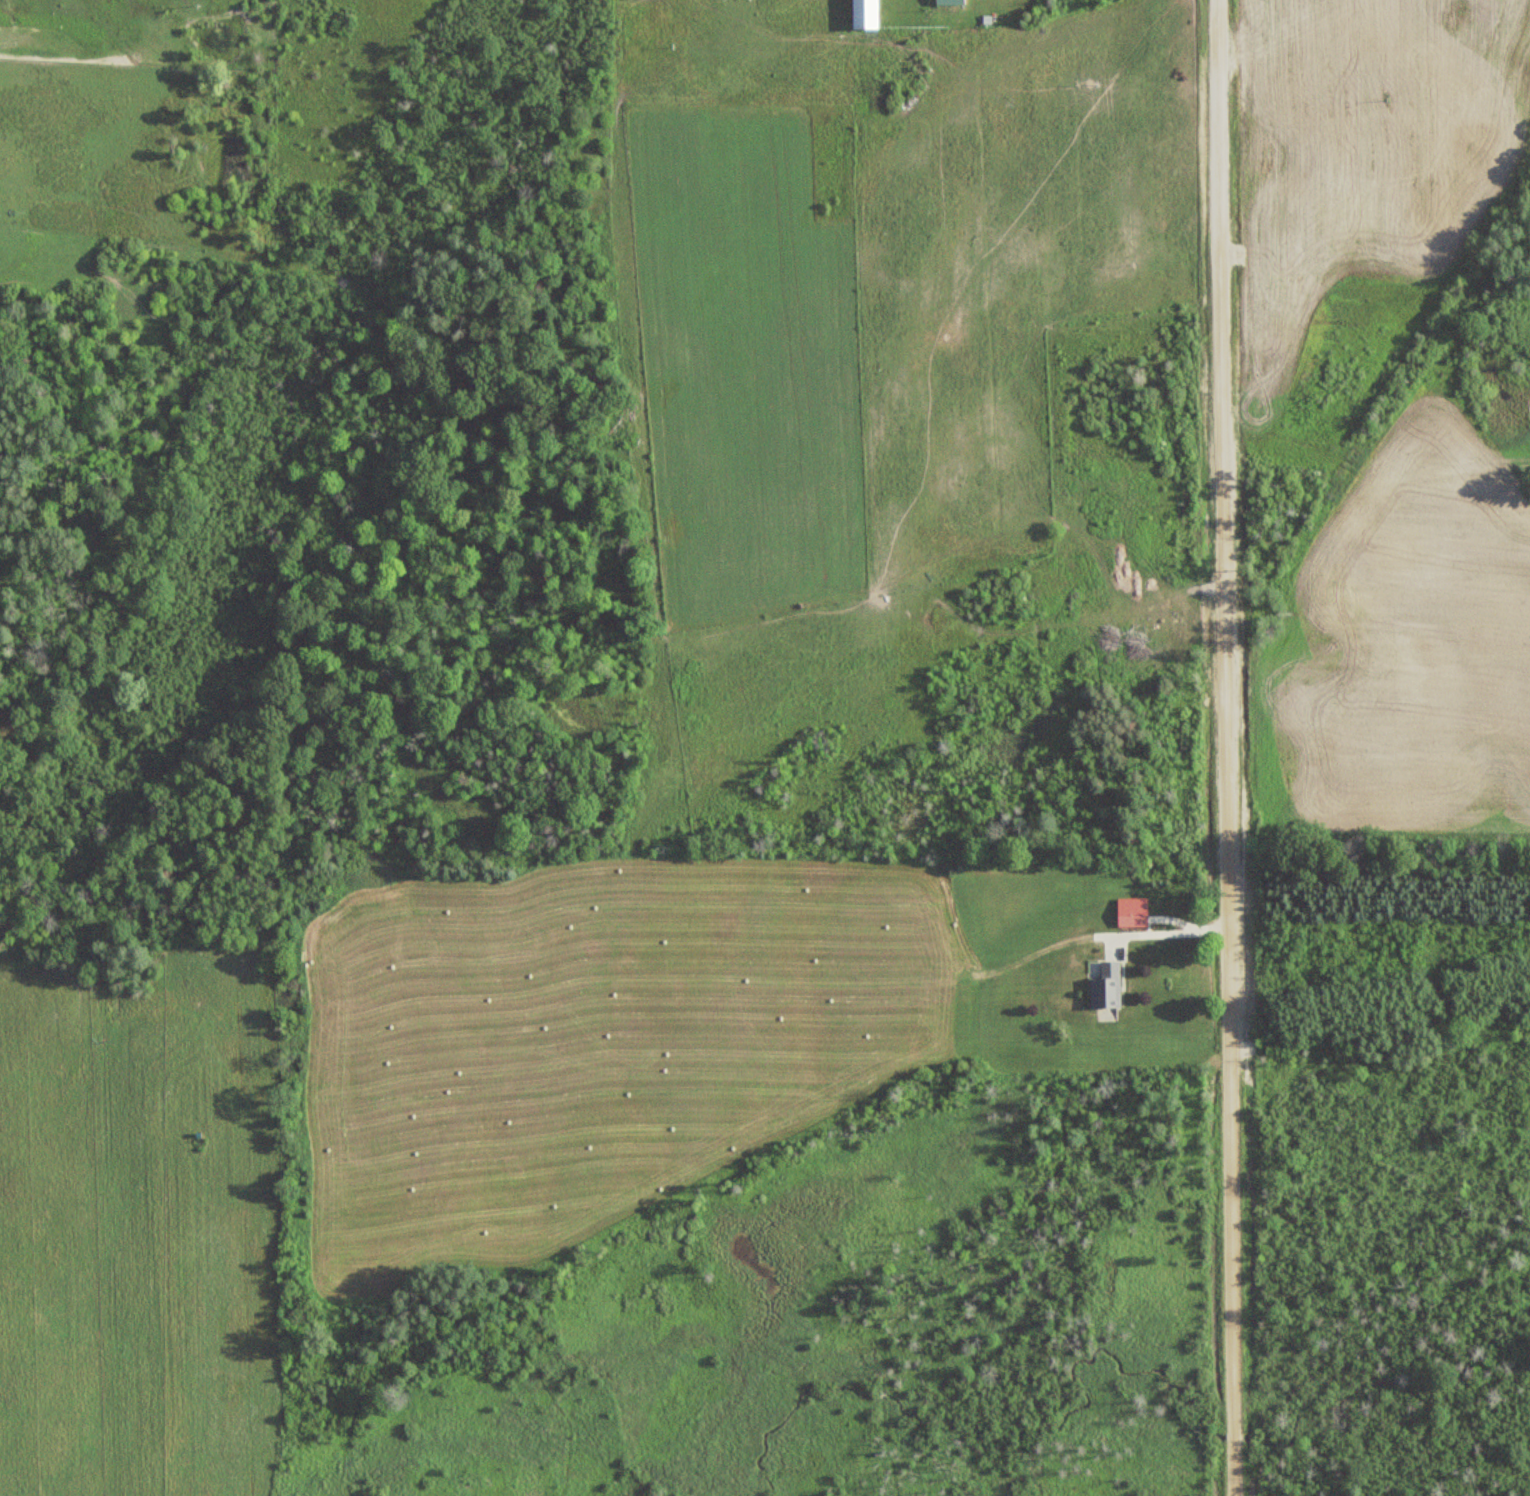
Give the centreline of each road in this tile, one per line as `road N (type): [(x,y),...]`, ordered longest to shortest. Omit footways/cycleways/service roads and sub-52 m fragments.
road 1 (residential): [(1236,1495),(1219,0)]

